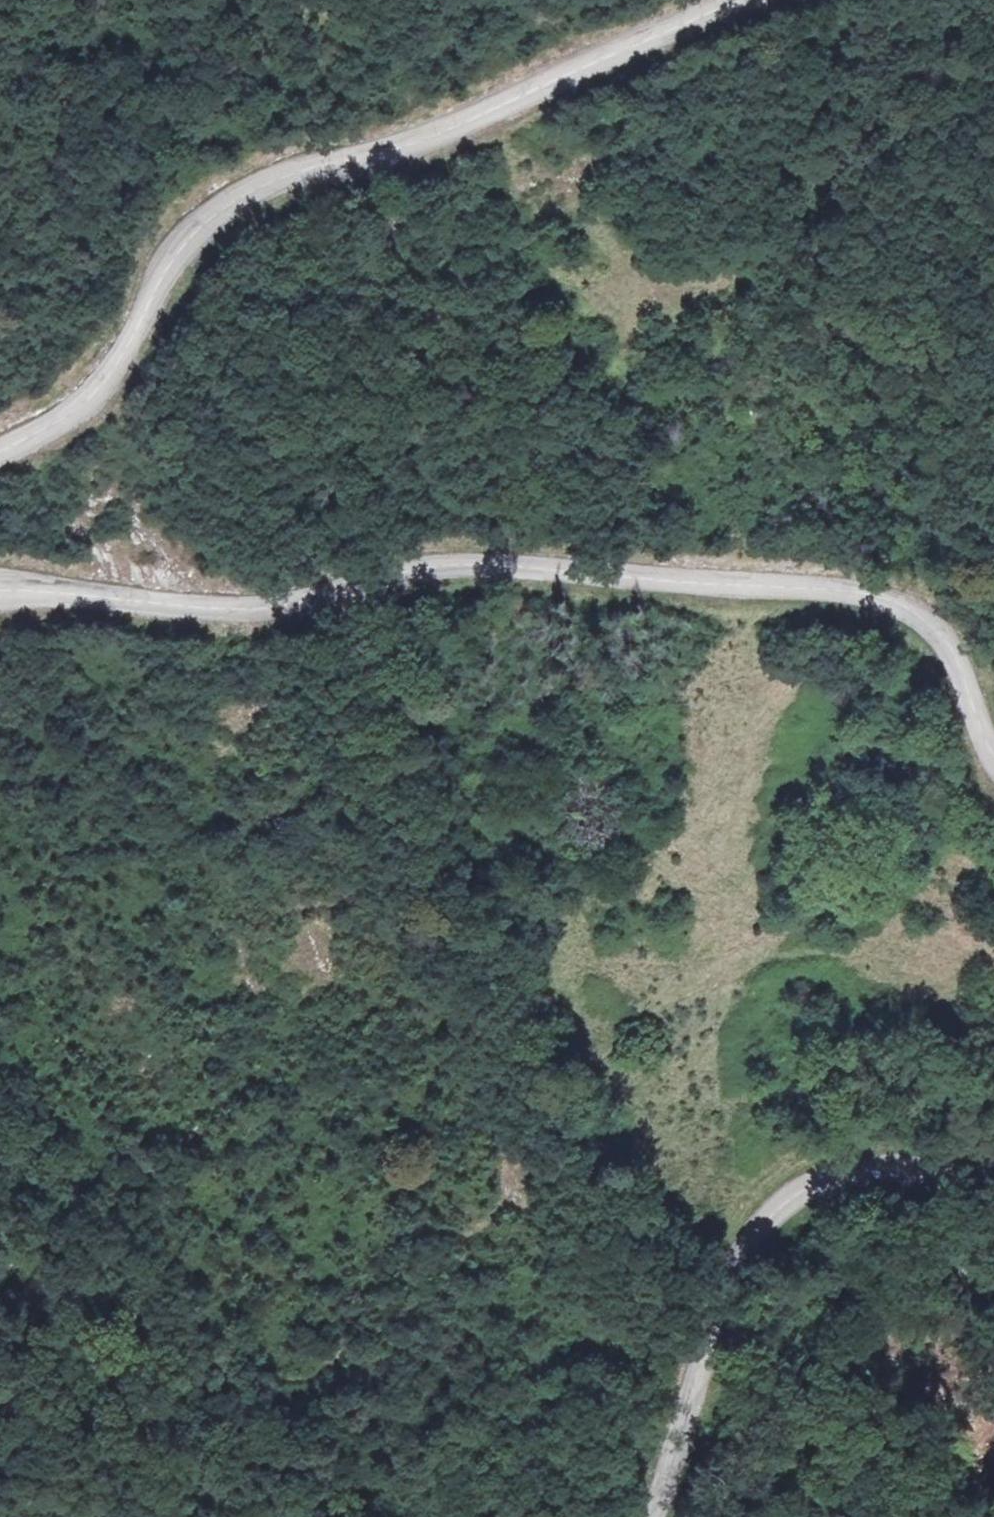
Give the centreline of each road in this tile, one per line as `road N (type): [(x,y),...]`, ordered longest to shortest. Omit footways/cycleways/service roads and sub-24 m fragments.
road 1 (tertiary): [(993,747),(958,651),(931,620),(901,599),(855,588),(505,562),(448,563),(338,590),(241,601),(0,586)]
road 2 (tertiary): [(0,451),(88,397),(171,257),(243,194),(423,140),(736,0)]
road 3 (tertiary): [(657,1516),(725,1299),(771,1216),(841,1169),(920,1165),(993,1174)]

